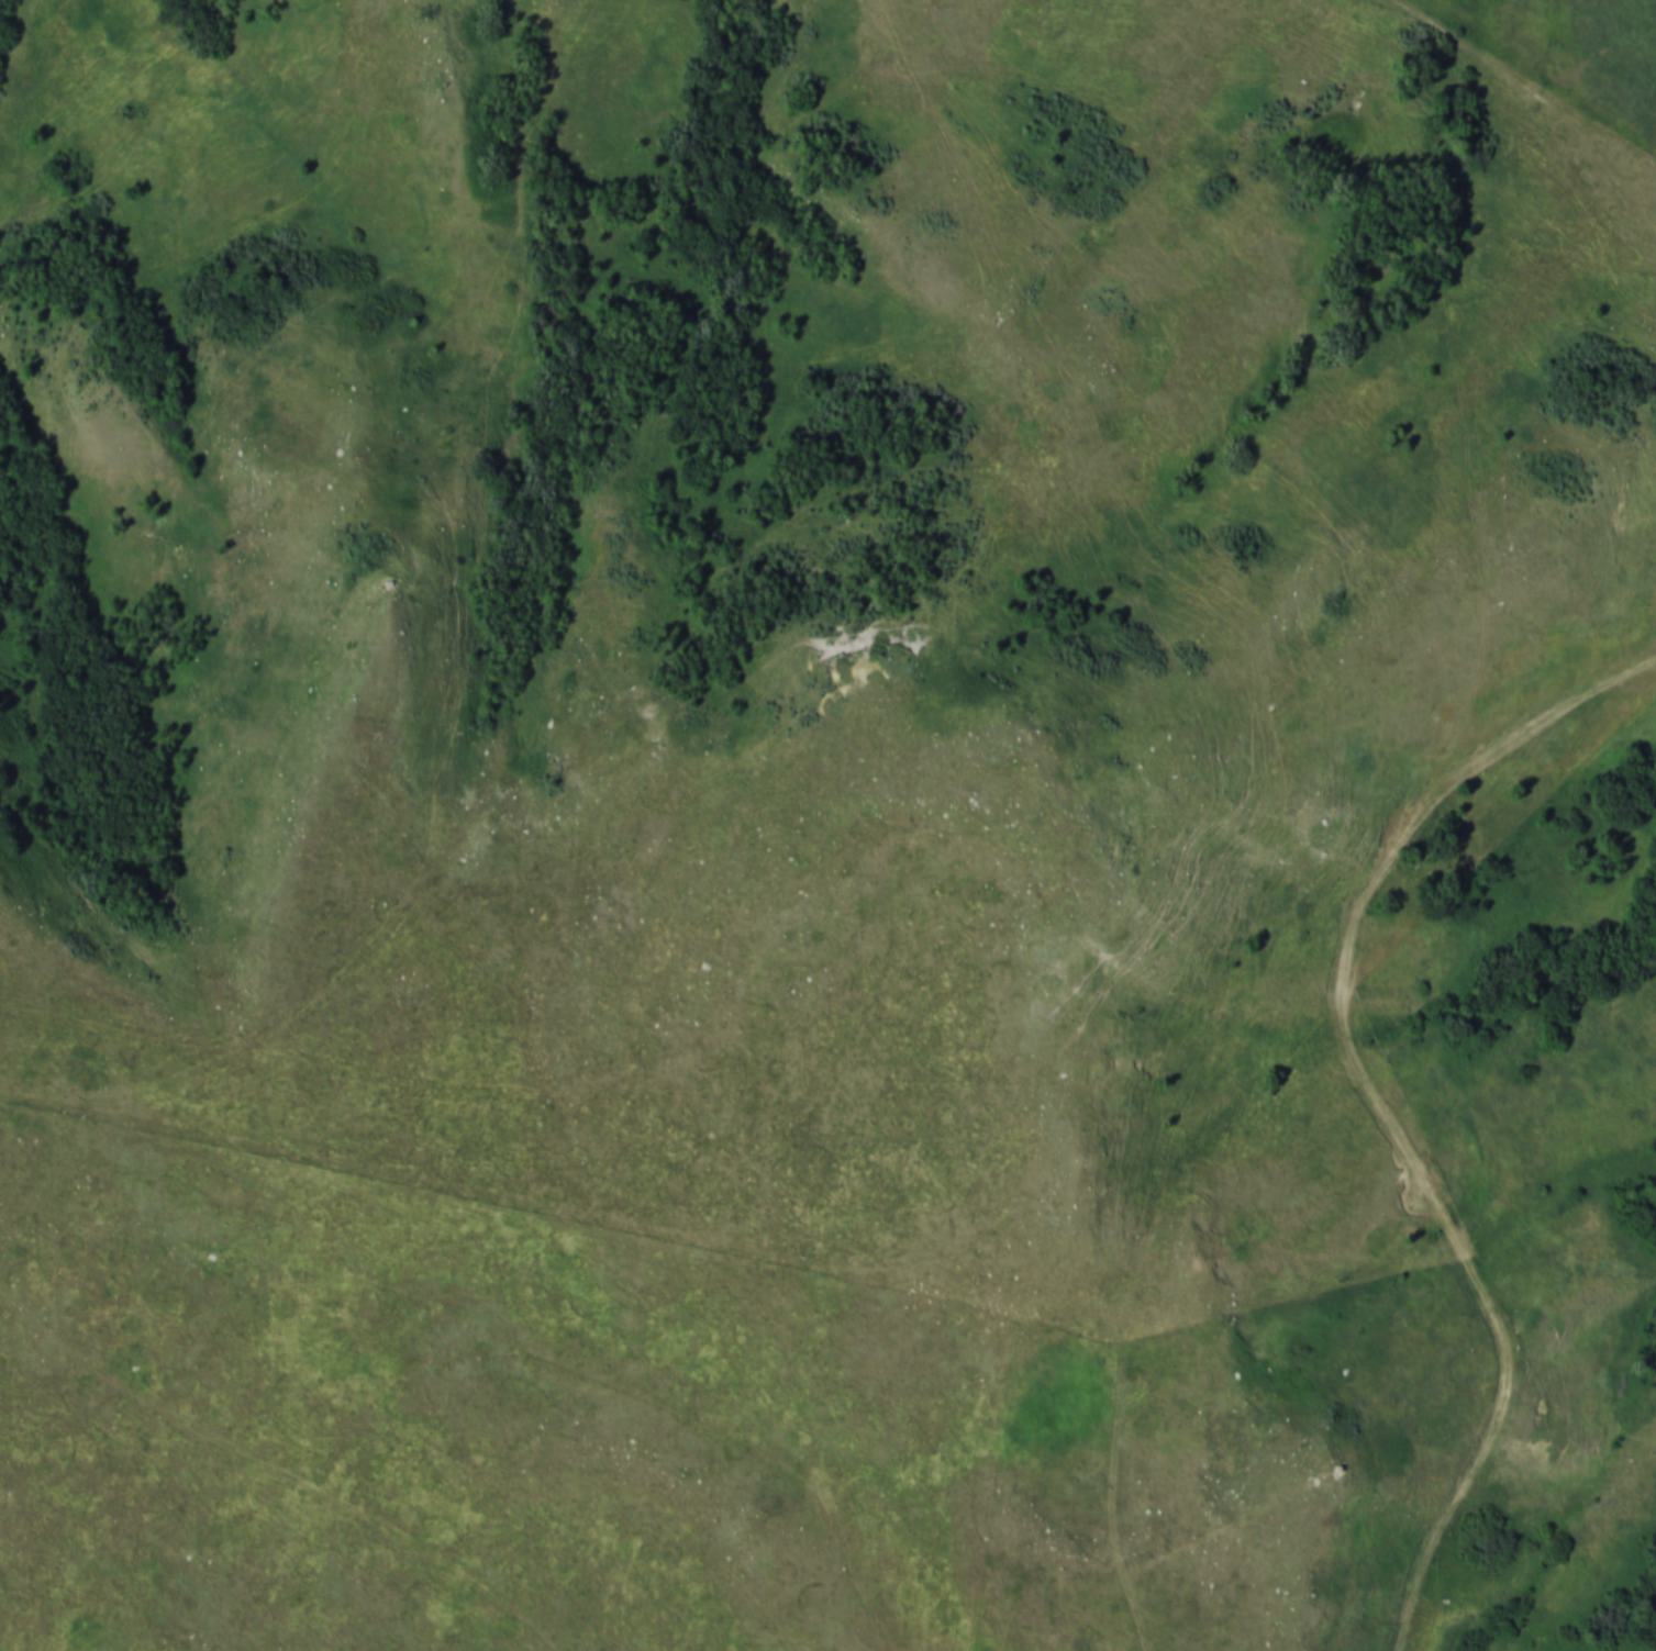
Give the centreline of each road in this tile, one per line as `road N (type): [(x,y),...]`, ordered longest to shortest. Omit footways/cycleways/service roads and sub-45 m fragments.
road 1 (track): [(1397,1650),(1437,1531),(1492,1438),(1510,1360),(1488,1297),(1356,1068),(1342,967),(1349,932),(1380,848),(1432,797),(1547,719),(1655,663)]
road 2 (track): [(1655,186),(1549,27),(1518,0)]

